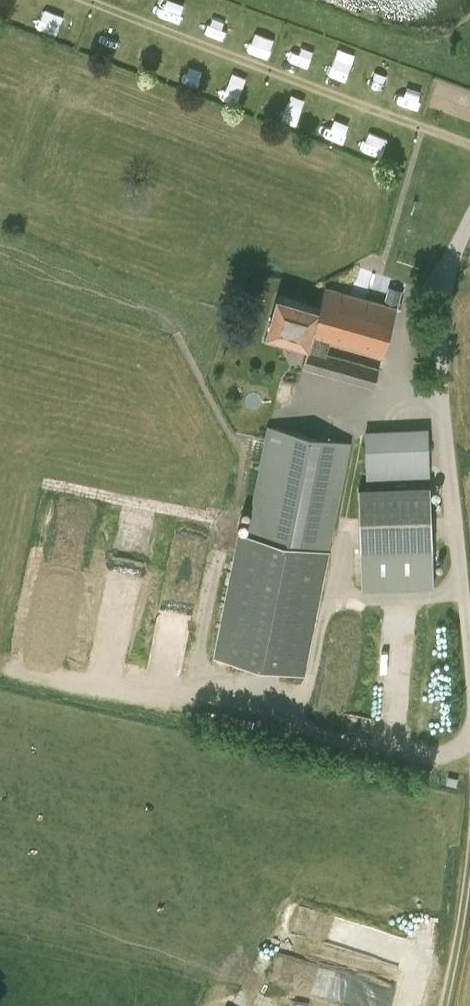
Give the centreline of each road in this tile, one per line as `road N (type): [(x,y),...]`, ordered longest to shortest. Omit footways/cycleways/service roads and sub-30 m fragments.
road 1 (unclassified): [(469,219),(450,256),(439,361),(469,695)]
road 2 (track): [(469,145),(227,49)]
road 3 (track): [(443,1005),(469,818)]

